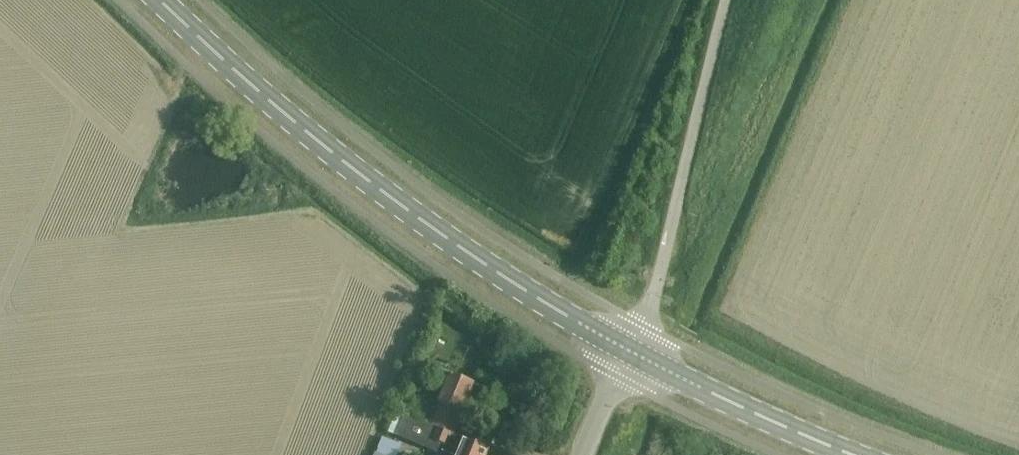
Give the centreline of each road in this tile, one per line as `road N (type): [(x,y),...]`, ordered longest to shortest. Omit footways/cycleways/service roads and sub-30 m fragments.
road 1 (secondary): [(633,352),(517,286),(319,144),(156,0)]
road 2 (unclassified): [(633,352),(725,0)]
road 3 (secondary): [(866,454),(633,352)]

